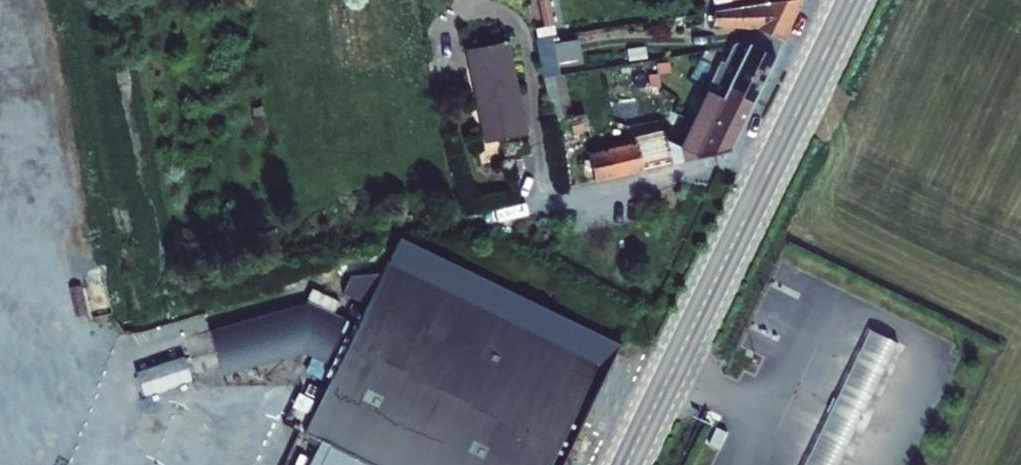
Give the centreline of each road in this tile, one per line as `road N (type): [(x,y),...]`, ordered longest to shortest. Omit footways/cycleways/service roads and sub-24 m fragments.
road 1 (primary): [(632,464),(856,0)]

